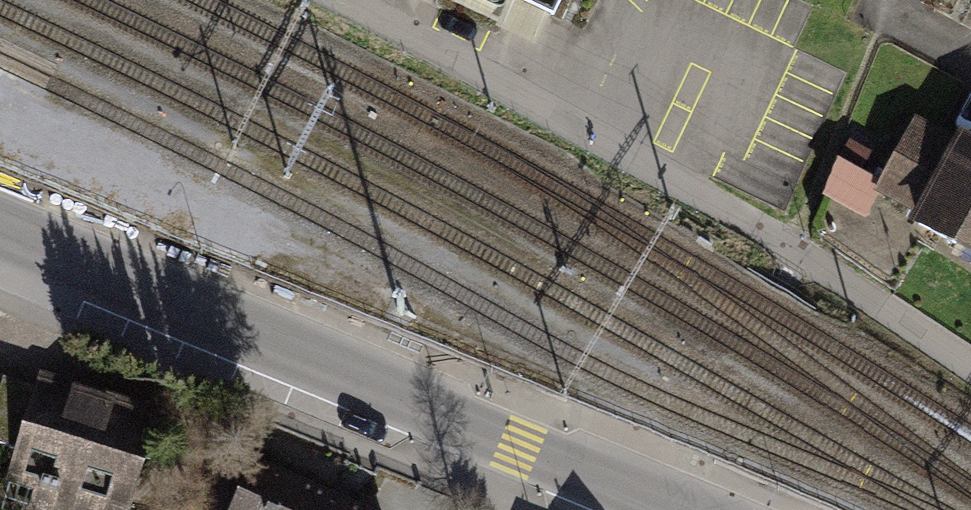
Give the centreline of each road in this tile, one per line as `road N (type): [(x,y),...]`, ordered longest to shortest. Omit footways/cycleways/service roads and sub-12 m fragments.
road 1 (residential): [(970,362),(805,252),(330,0)]
road 2 (tertiary): [(677,509),(0,227)]

